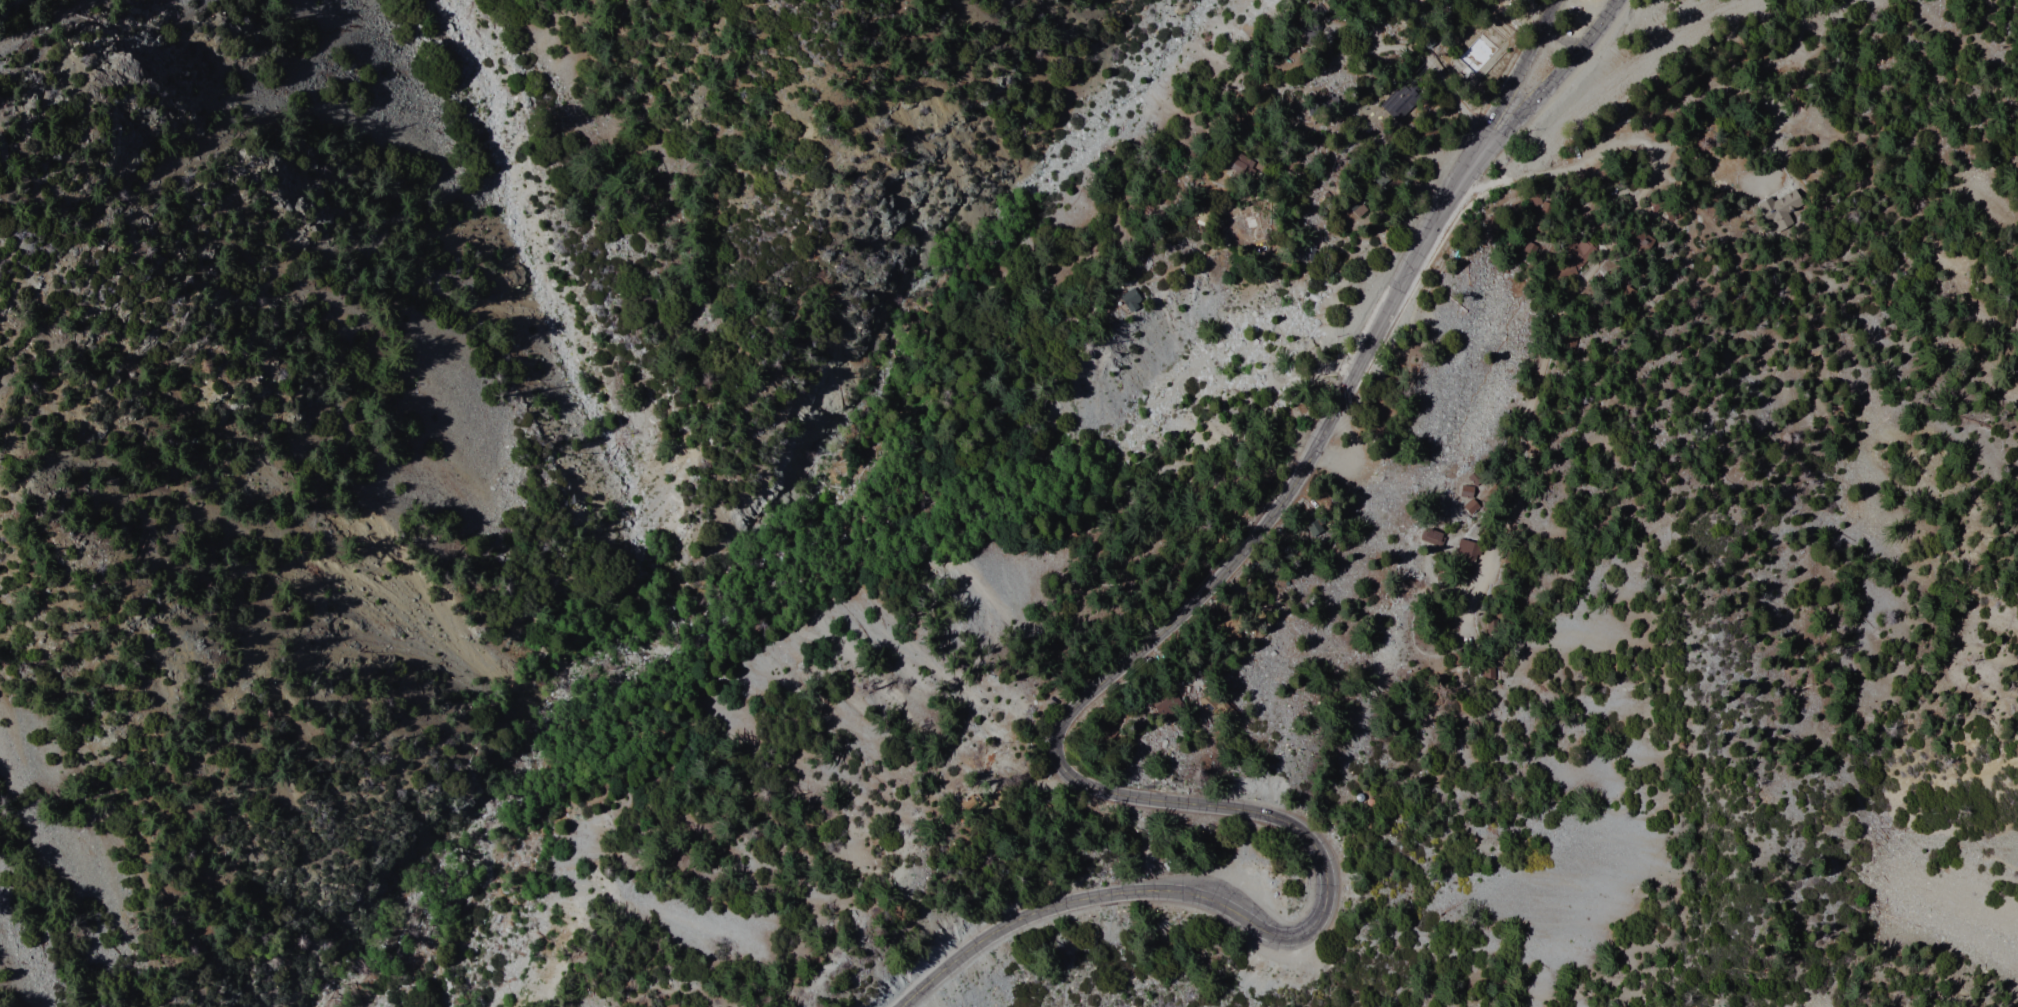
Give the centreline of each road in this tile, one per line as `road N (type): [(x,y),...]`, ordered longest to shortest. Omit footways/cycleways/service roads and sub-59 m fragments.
road 1 (tertiary): [(905,1006),(1013,923),(1115,893),(1184,892),(1292,939),(1321,913),(1325,862),(1285,819),(1082,784),(1060,749),(1069,719),(1166,637),(1269,525),(1488,137)]
road 2 (residential): [(1491,130),(1427,60),(1398,51),(1281,84),(1275,122)]
road 3 (tertiary): [(1488,137),(1571,64),(1618,0)]
road 4 (tertiary): [(1555,0),(1488,137)]

